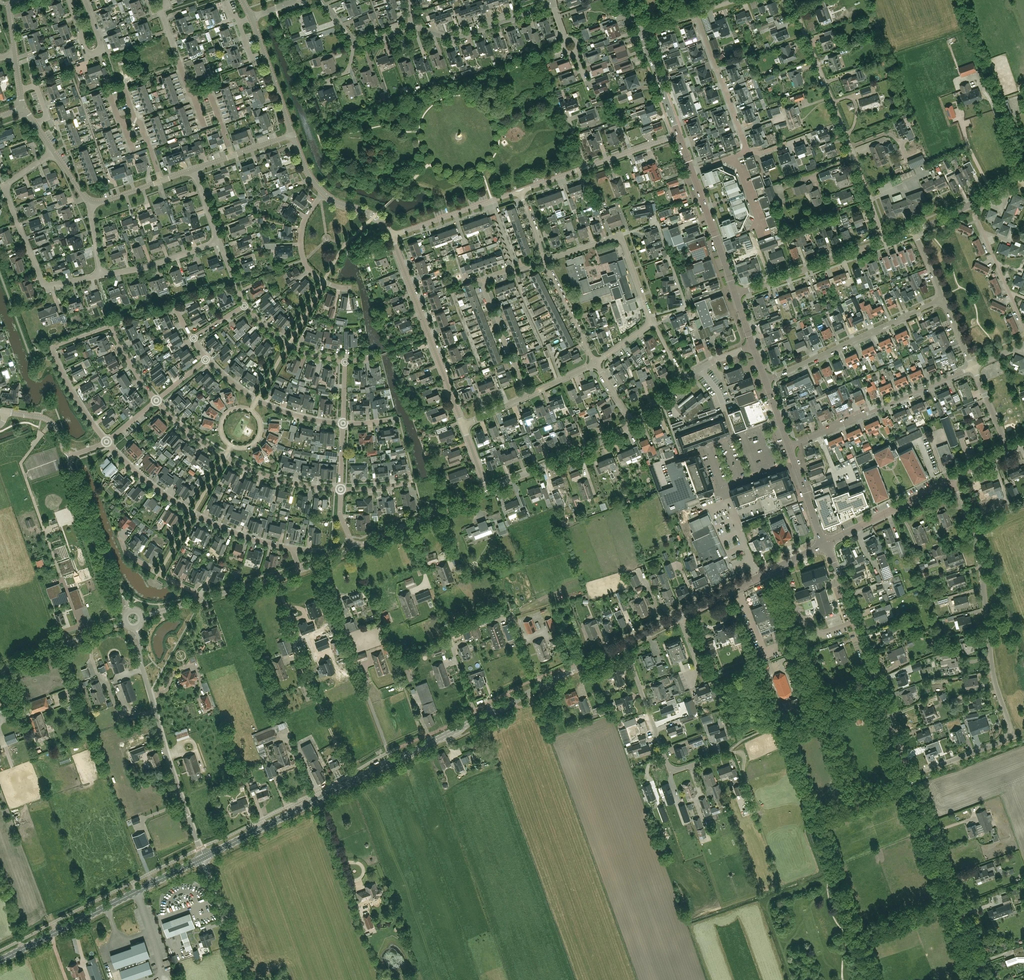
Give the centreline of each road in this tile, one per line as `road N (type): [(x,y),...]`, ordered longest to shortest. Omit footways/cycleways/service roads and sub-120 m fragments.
road 1 (secondary): [(203,858),(623,644)]
road 2 (residential): [(911,776),(999,743),(1009,731),(993,673),(979,551),(951,479)]
road 3 (residential): [(107,442),(51,348),(113,326),(158,400)]
road 4 (residential): [(884,241),(792,0)]
road 5 (tertiary): [(911,776),(826,544)]
road 6 (tertiary): [(203,858),(136,628)]
road 7 (secondary): [(0,961),(203,858)]
road 8 (track): [(275,578),(298,657),(355,781)]
road 9 (residential): [(102,275),(41,280),(6,191),(54,152)]
road 10 (residential): [(293,549),(187,510),(107,442)]
road 11 (tertiary): [(984,979),(911,776)]
road 12 (tertiary): [(463,426),(392,236)]
road 13 (residential): [(789,447),(974,367)]
road 14 (residential): [(766,382),(943,299)]
road 15 (residential): [(729,754),(670,767),(623,644)]
road 16 (residential): [(544,261),(491,277),(485,289),(527,396)]
road 17 (residential): [(653,323),(620,237),(544,261)]
road 18 (tertiary): [(130,610),(114,586),(71,455)]
road 19 (tertiary): [(487,488),(633,423)]
road 20 (residential): [(736,296),(884,241)]
road 21 (residential): [(412,27),(459,38),(553,4)]
road 22 (tertiary): [(353,544),(487,488)]
road 23 (residential): [(696,13),(745,149)]
road 24 (tertiary): [(633,423),(700,369),(753,345)]
road 25 (tertiary): [(826,544),(951,479)]
road 26 (tertiary): [(392,236),(520,191)]
road 27 (secondary): [(736,296),(690,171)]
road 28 (residential): [(971,203),(1023,325)]
road 29 (unclassified): [(0,670),(124,623)]
road 30 (residential): [(351,288),(318,278),(302,254),(302,228),(323,192)]
road 31 (unclassified): [(247,979),(203,858)]
road 32 (tertiary): [(293,135),(252,17)]
road 33 (residential): [(219,241),(102,275)]
road 34 (residential): [(226,455),(288,480),(341,489)]
road 35 (residential): [(72,0),(92,54),(101,42),(86,0)]

